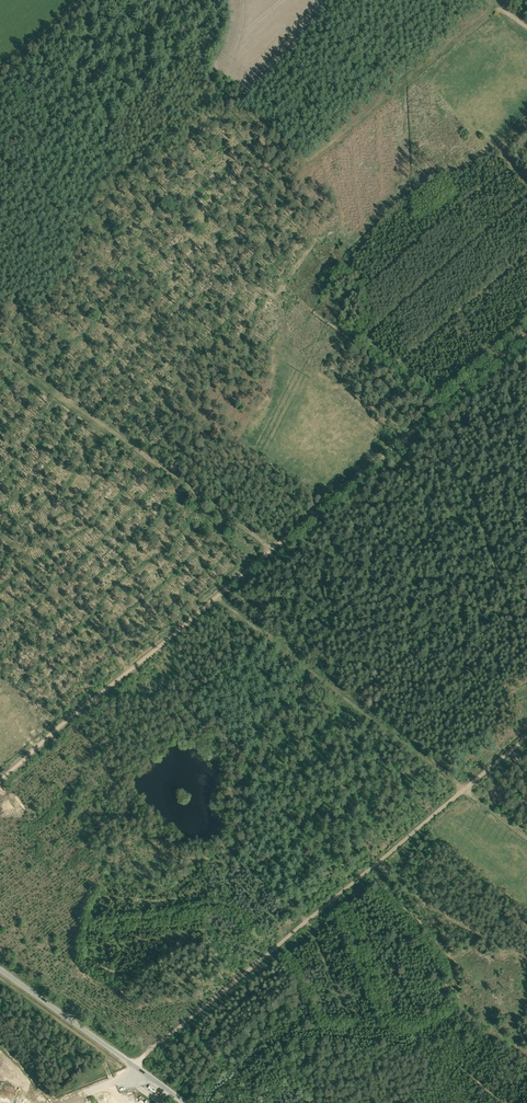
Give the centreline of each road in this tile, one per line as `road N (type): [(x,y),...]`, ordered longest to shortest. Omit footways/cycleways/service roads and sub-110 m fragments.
road 1 (track): [(526,336),(0,779)]
road 2 (track): [(526,738),(134,1066)]
road 3 (track): [(217,598),(526,838)]
road 4 (track): [(505,0),(306,168)]
road 5 (unclassified): [(183,1102),(0,971)]

